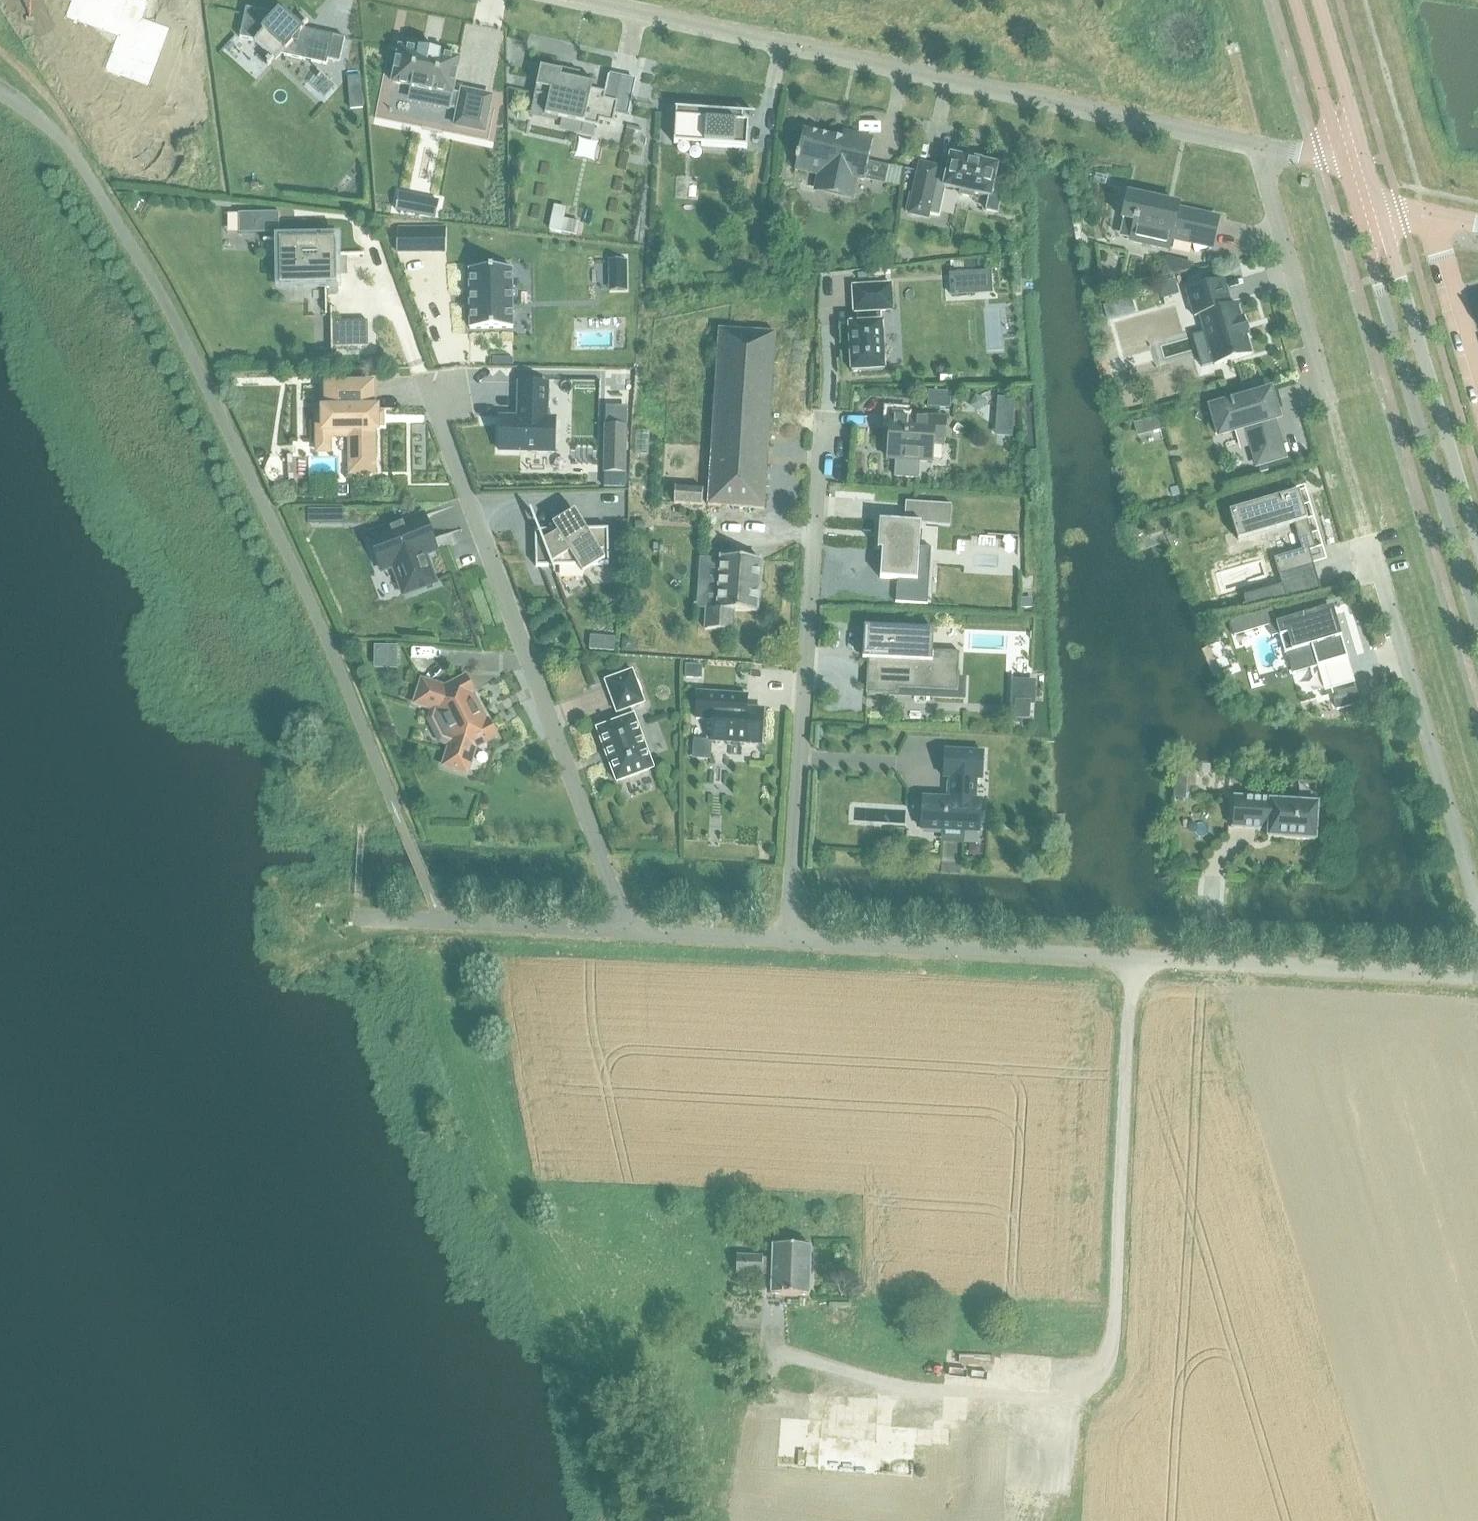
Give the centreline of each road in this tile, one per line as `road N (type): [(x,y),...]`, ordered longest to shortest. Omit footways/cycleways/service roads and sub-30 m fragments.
road 1 (residential): [(1269,147),(583,0)]
road 2 (residential): [(617,923),(423,384),(462,372)]
road 3 (residential): [(784,935),(820,418)]
road 4 (residential): [(1057,1399),(1083,1393),(1113,1357),(1130,958)]
road 5 (tertiary): [(1357,220),(1477,625)]
road 6 (residential): [(1477,909),(1368,546)]
road 7 (tertiary): [(1477,548),(1379,215)]
road 8 (residential): [(1130,958),(784,935)]
road 9 (residential): [(1477,977),(1206,963)]
road 10 (residential): [(1326,400),(1265,170),(1269,147)]
road 11 (residential): [(617,923),(359,914)]
road 12 (residential): [(784,935),(617,923)]
road 13 (tertiary): [(1294,0),(1340,153)]
road 14 (tertiary): [(1362,152),(1317,0)]
road 15 (residential): [(1436,213),(1477,361)]

